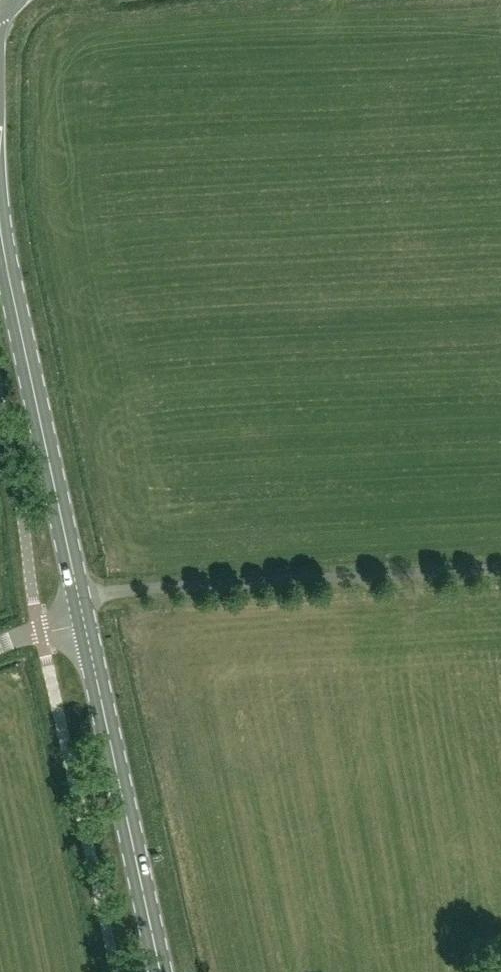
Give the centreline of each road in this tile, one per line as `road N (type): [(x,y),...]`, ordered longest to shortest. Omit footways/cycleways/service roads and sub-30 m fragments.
road 1 (secondary): [(85,627),(0,222)]
road 2 (secondary): [(161,971),(85,627)]

